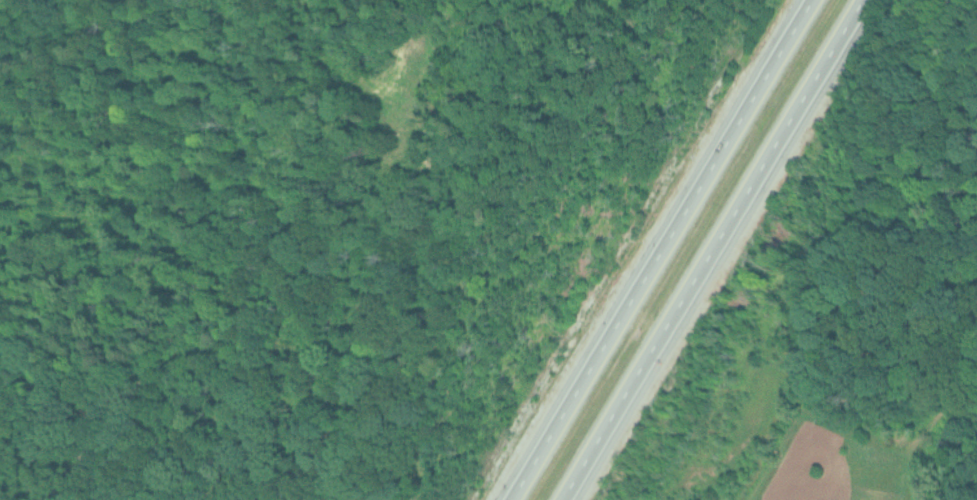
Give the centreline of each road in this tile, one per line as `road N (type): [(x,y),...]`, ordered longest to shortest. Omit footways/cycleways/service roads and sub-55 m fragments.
road 1 (motorway): [(558,499),(869,0)]
road 2 (motorway): [(806,0),(495,499)]

